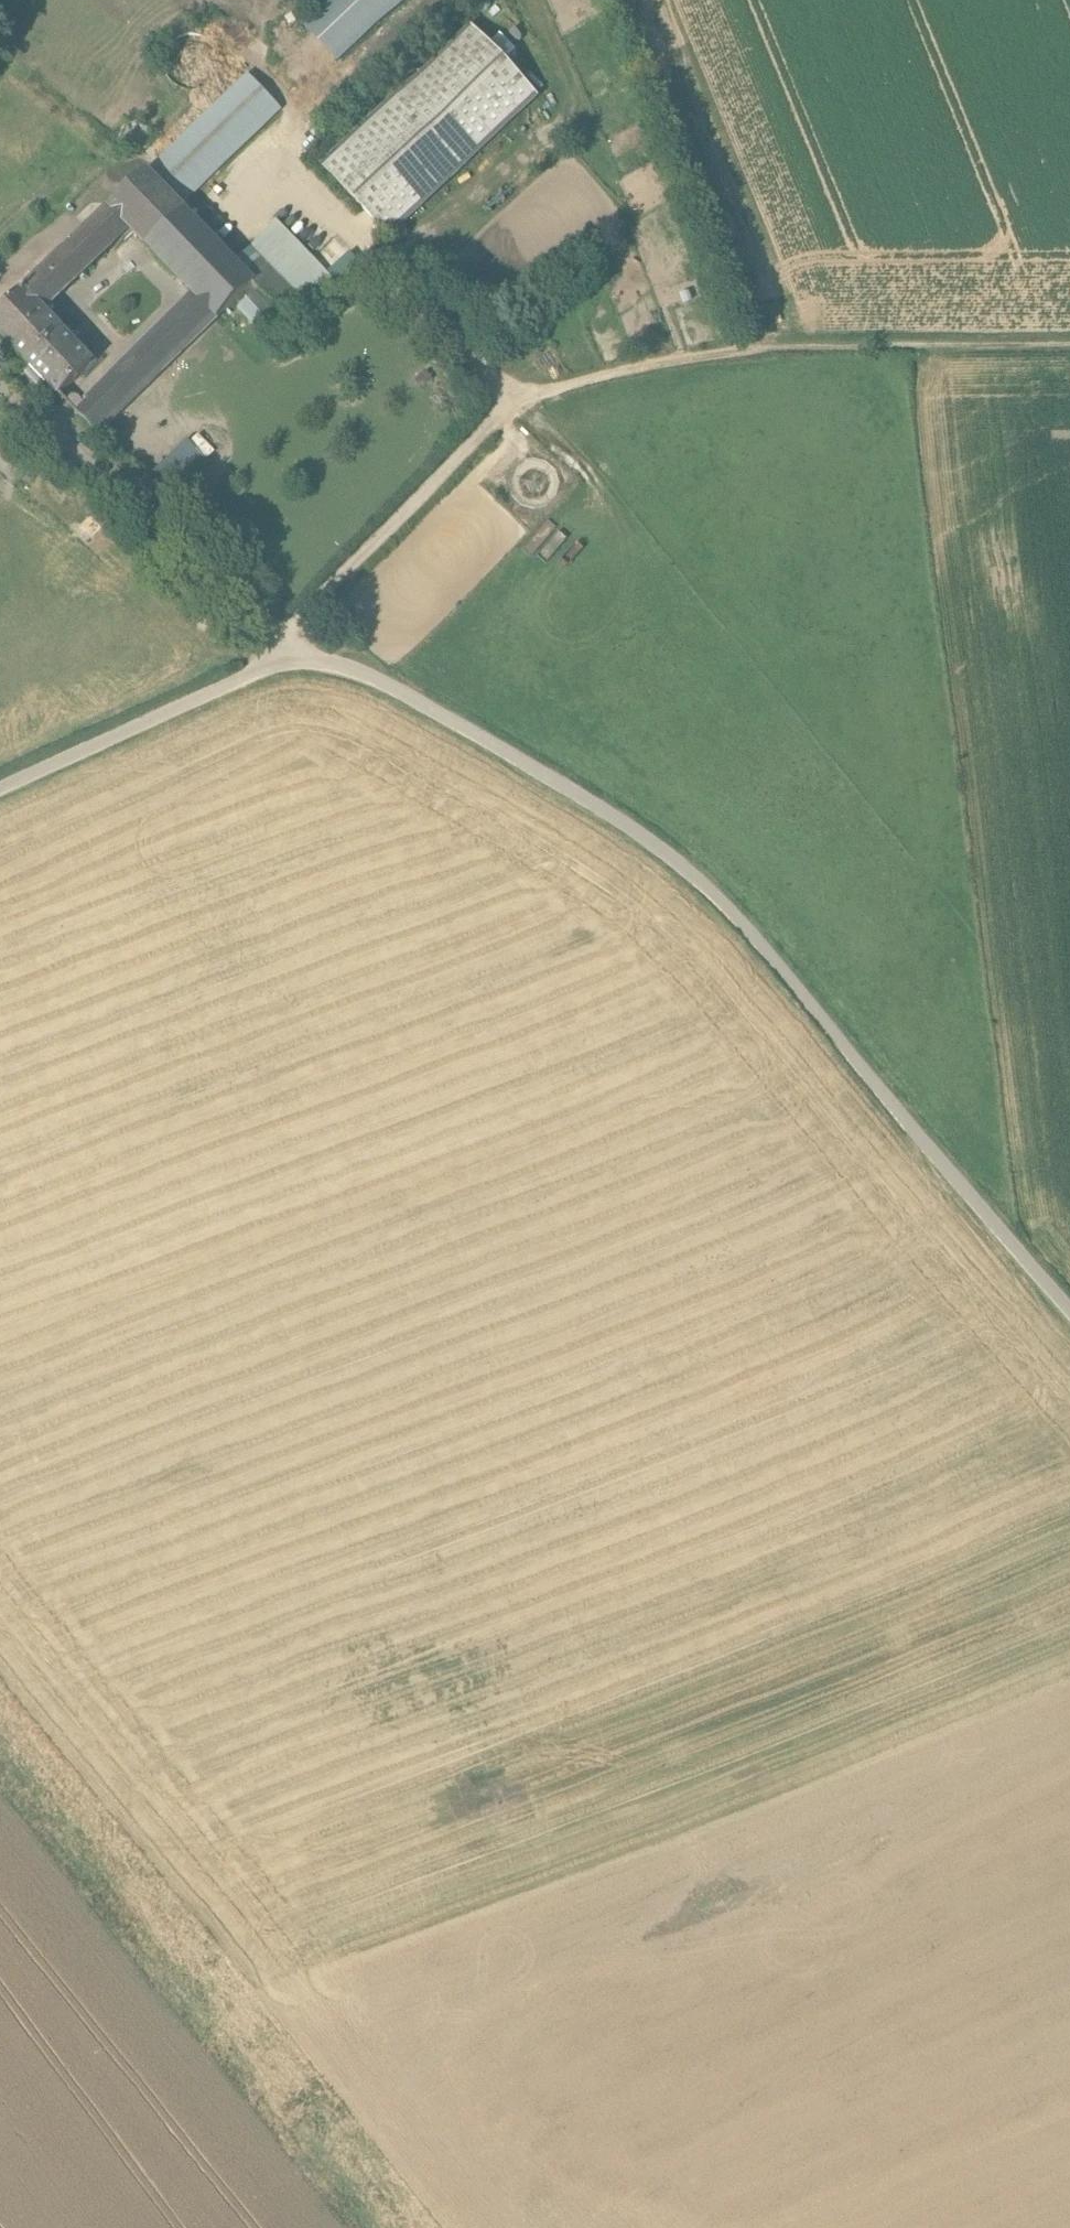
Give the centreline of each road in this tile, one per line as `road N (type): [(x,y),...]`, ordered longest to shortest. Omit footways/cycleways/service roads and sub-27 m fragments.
road 1 (track): [(273,684),(324,680),(374,697),(501,763),(657,861),(746,942),(1069,1318)]
road 2 (track): [(273,684),(297,644),(404,530),(512,425),(544,409),(595,391),(738,366),(1069,353)]

